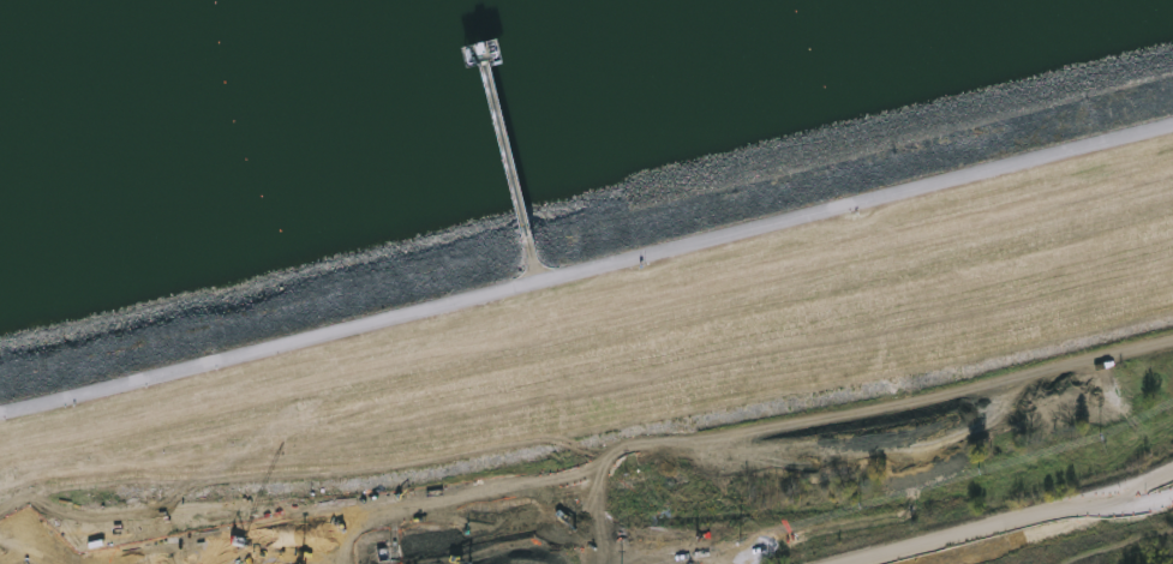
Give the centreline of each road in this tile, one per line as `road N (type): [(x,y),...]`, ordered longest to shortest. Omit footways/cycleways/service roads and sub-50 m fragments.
road 1 (residential): [(1172,470),(1066,506),(839,563)]

